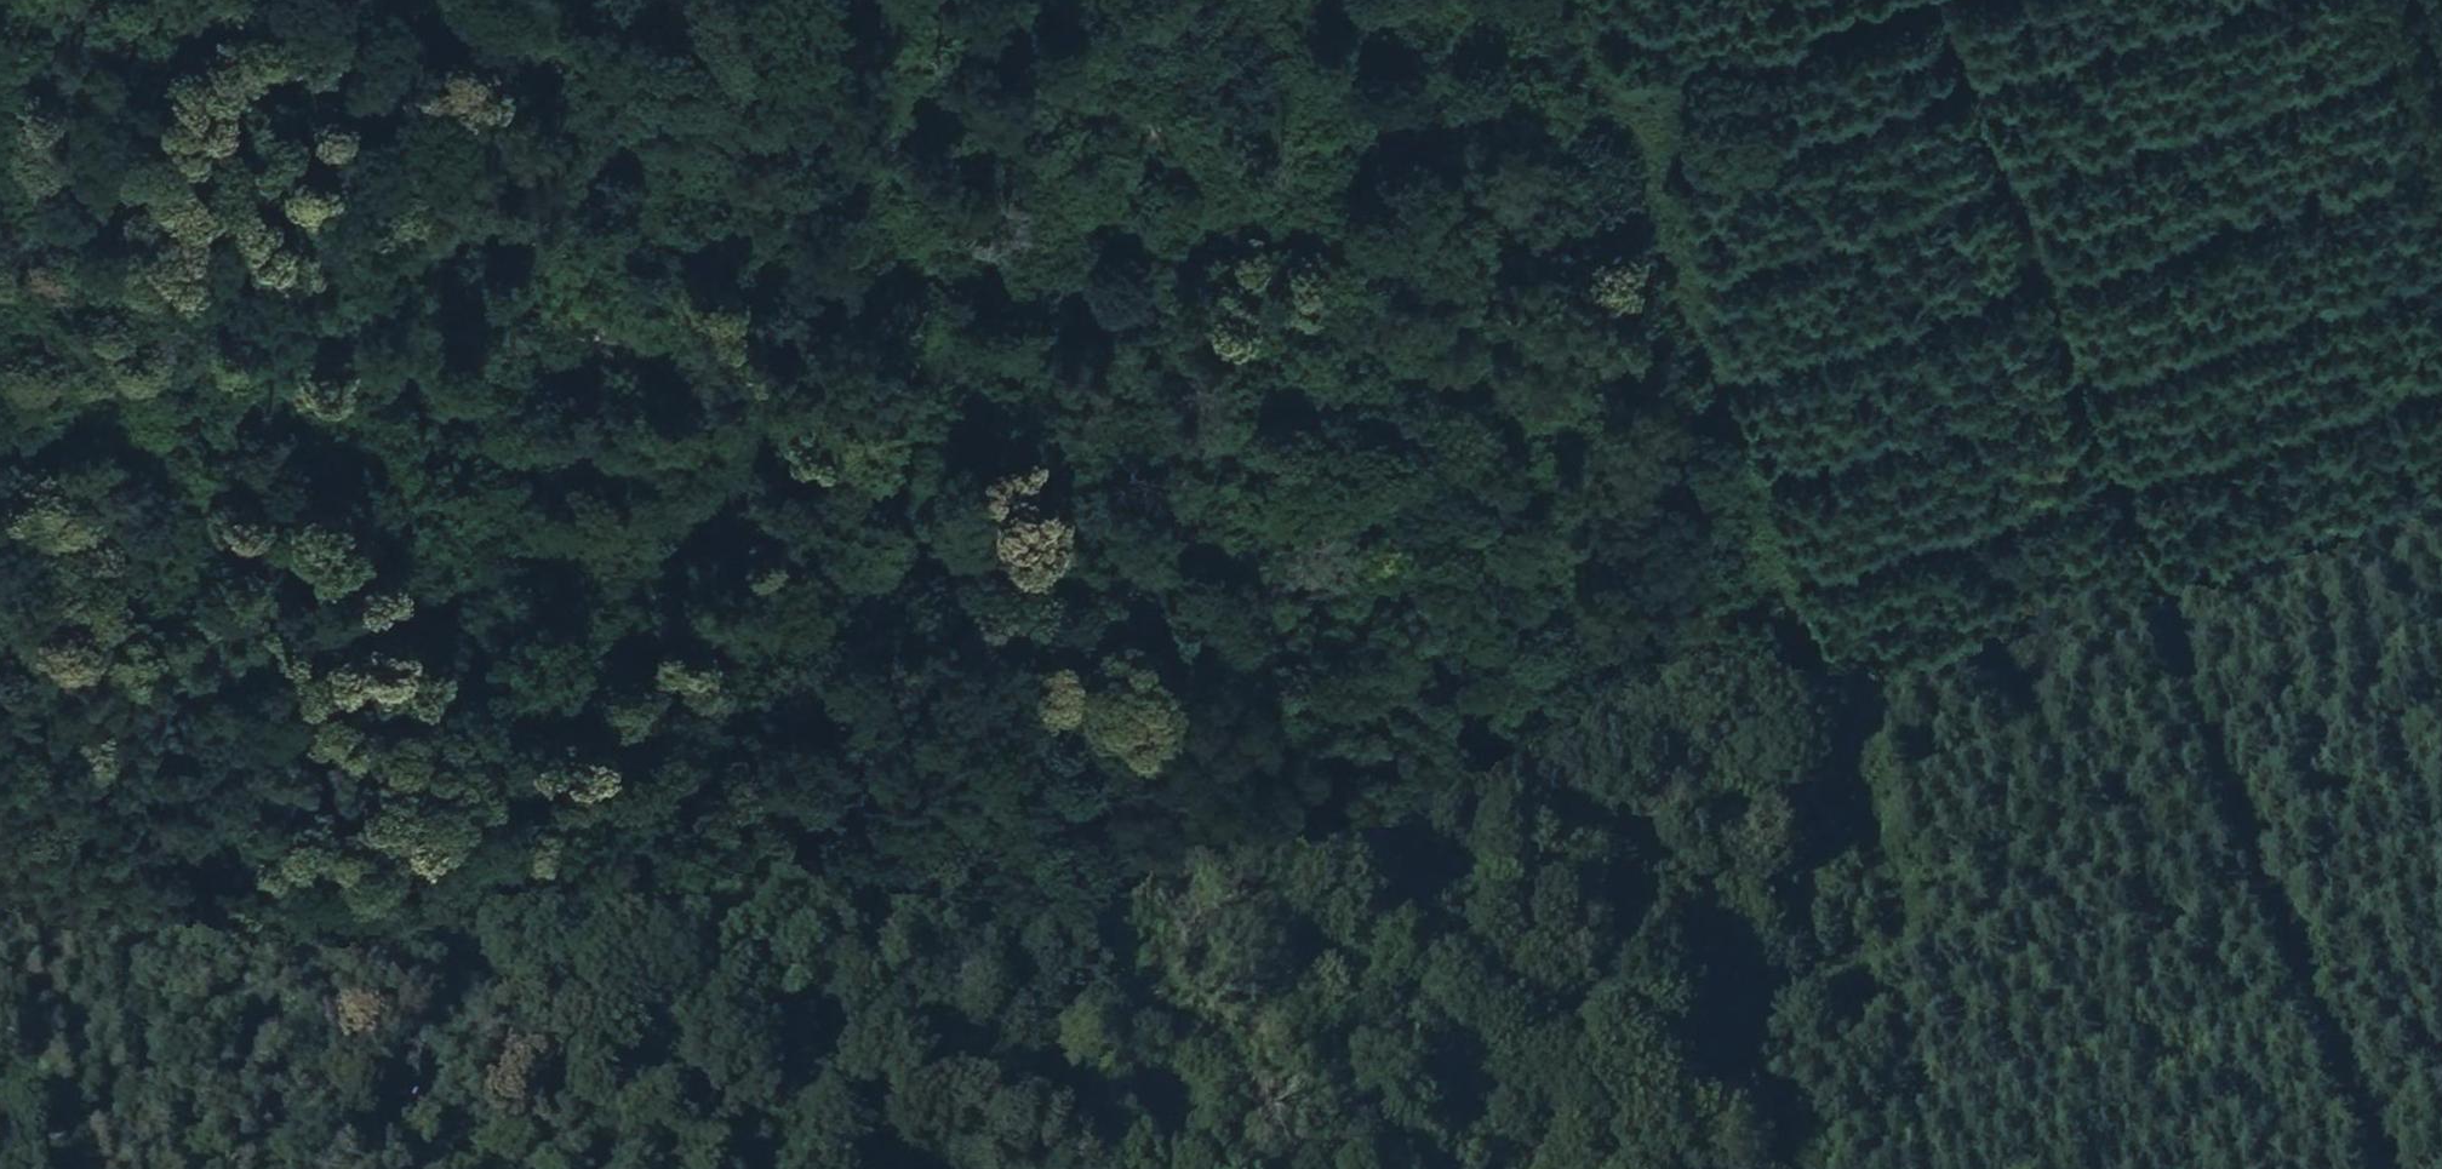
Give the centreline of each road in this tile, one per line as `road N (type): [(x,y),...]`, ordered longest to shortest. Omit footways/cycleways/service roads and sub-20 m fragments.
road 1 (track): [(2441,197),(2370,0)]

